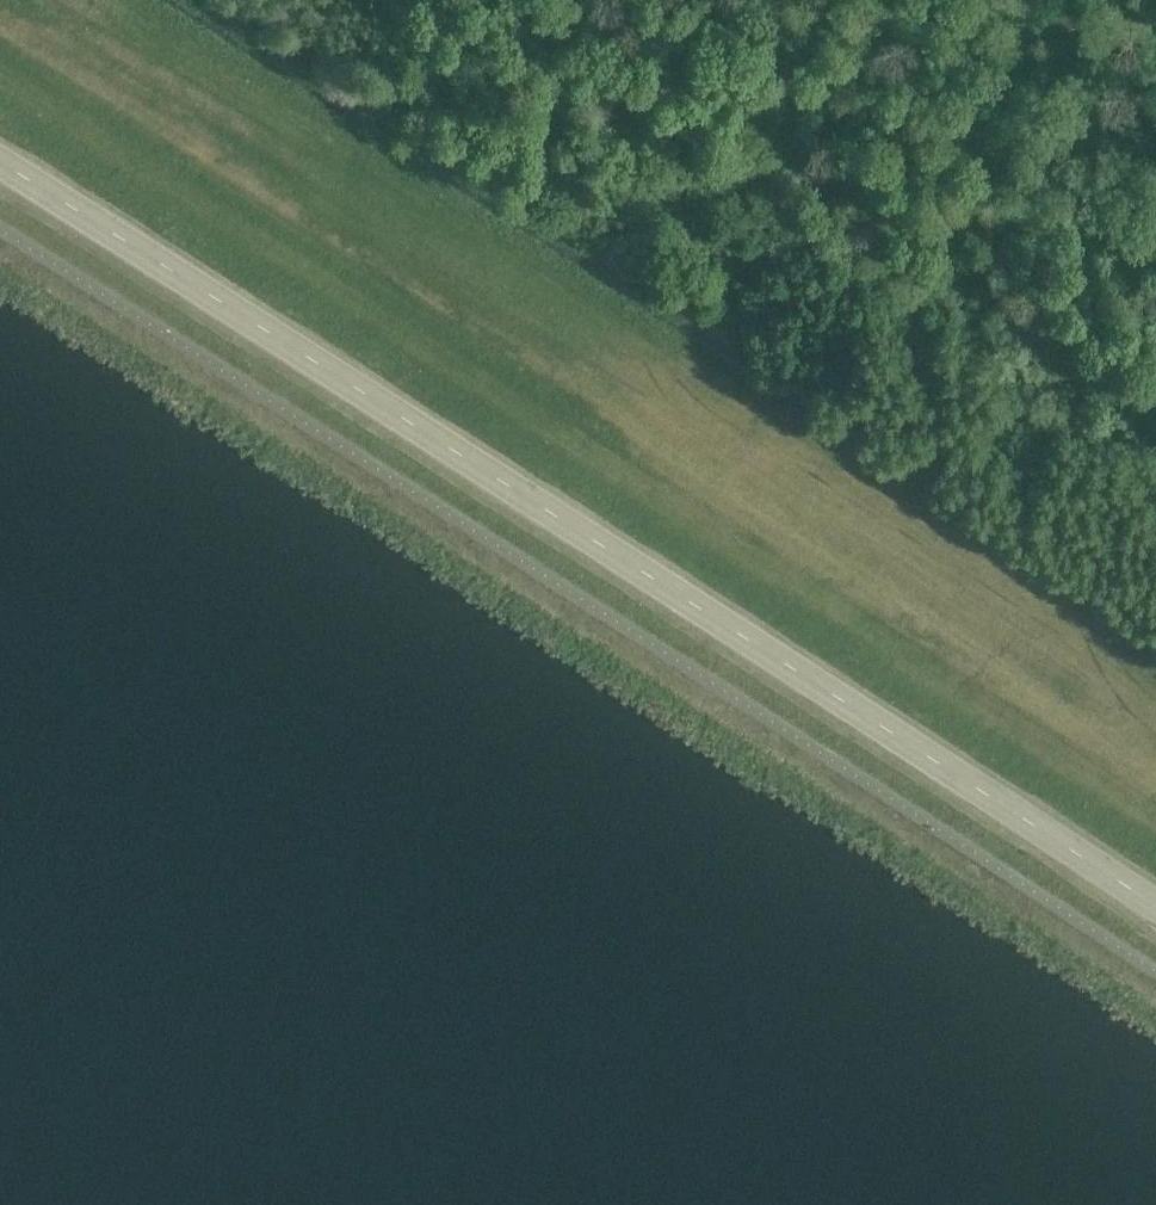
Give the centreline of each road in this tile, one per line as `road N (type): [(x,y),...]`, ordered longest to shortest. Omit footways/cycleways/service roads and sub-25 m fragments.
road 1 (tertiary): [(1155,905),(919,747),(0,169)]

